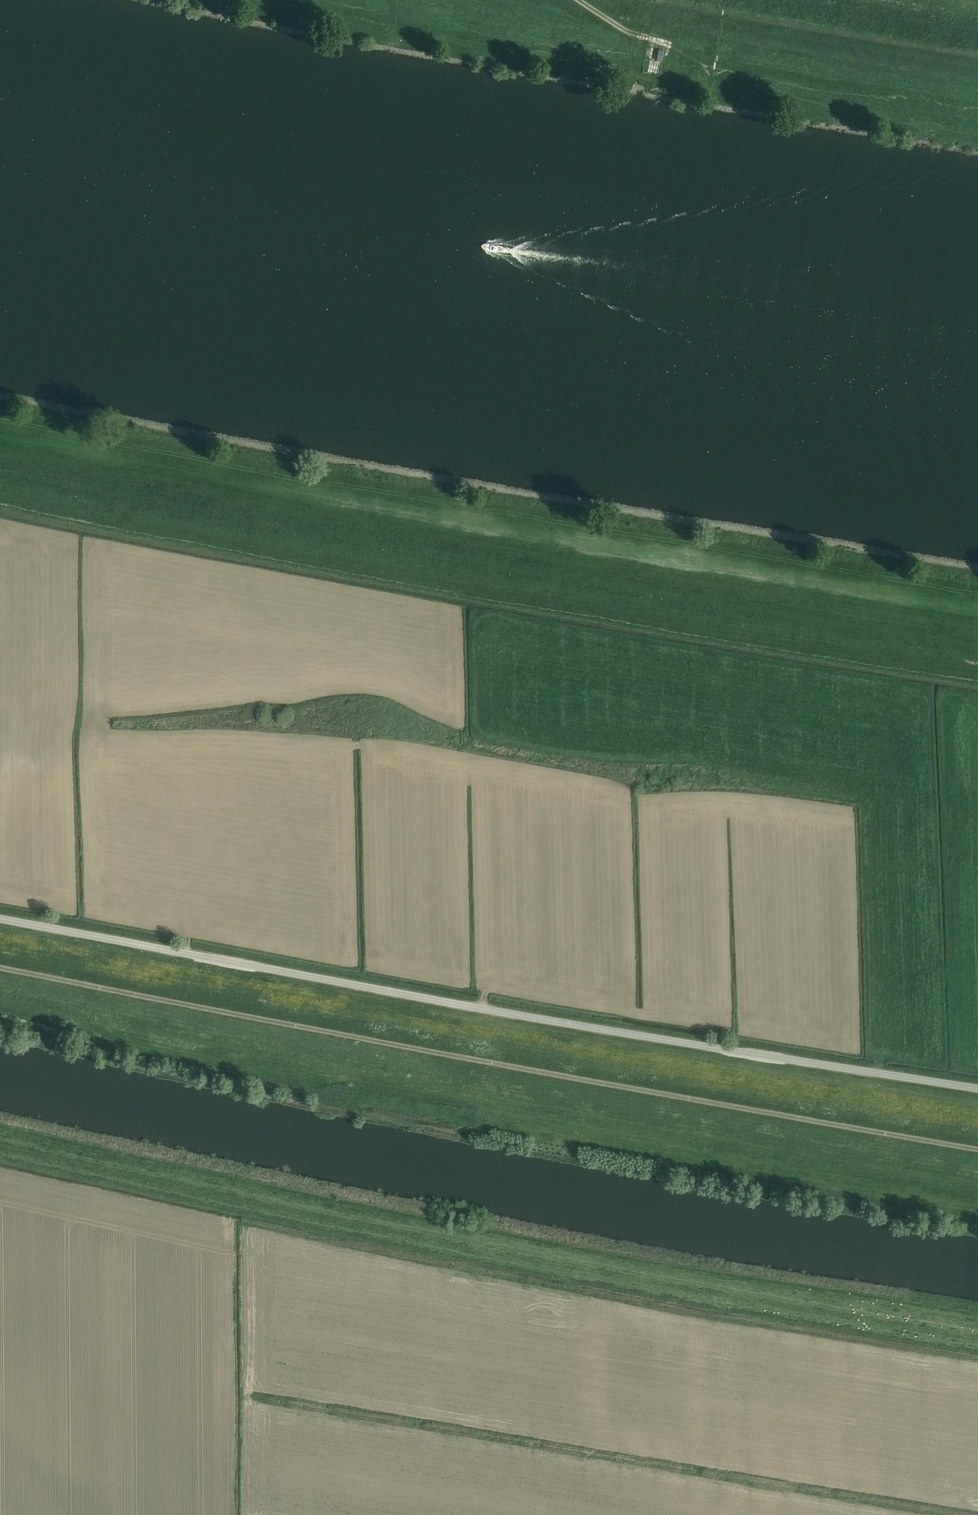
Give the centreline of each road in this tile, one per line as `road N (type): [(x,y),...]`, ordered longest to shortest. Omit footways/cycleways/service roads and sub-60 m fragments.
road 1 (tertiary): [(0,917),(977,1088)]

